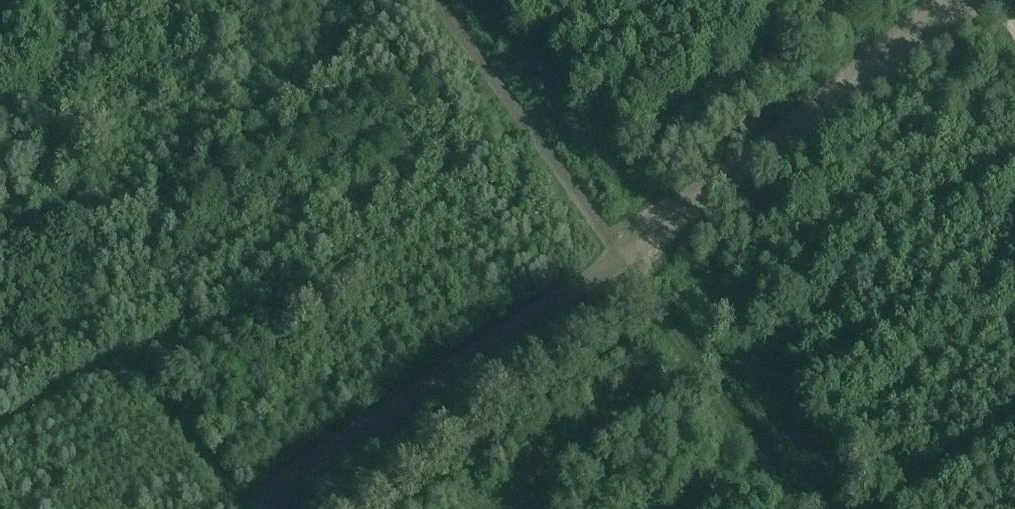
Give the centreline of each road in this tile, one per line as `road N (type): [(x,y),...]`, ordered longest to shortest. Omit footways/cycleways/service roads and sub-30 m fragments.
road 1 (track): [(248,508),(621,260),(967,0)]
road 2 (track): [(438,0),(797,508)]
road 3 (track): [(248,508),(151,372),(130,361),(92,364),(0,424)]

